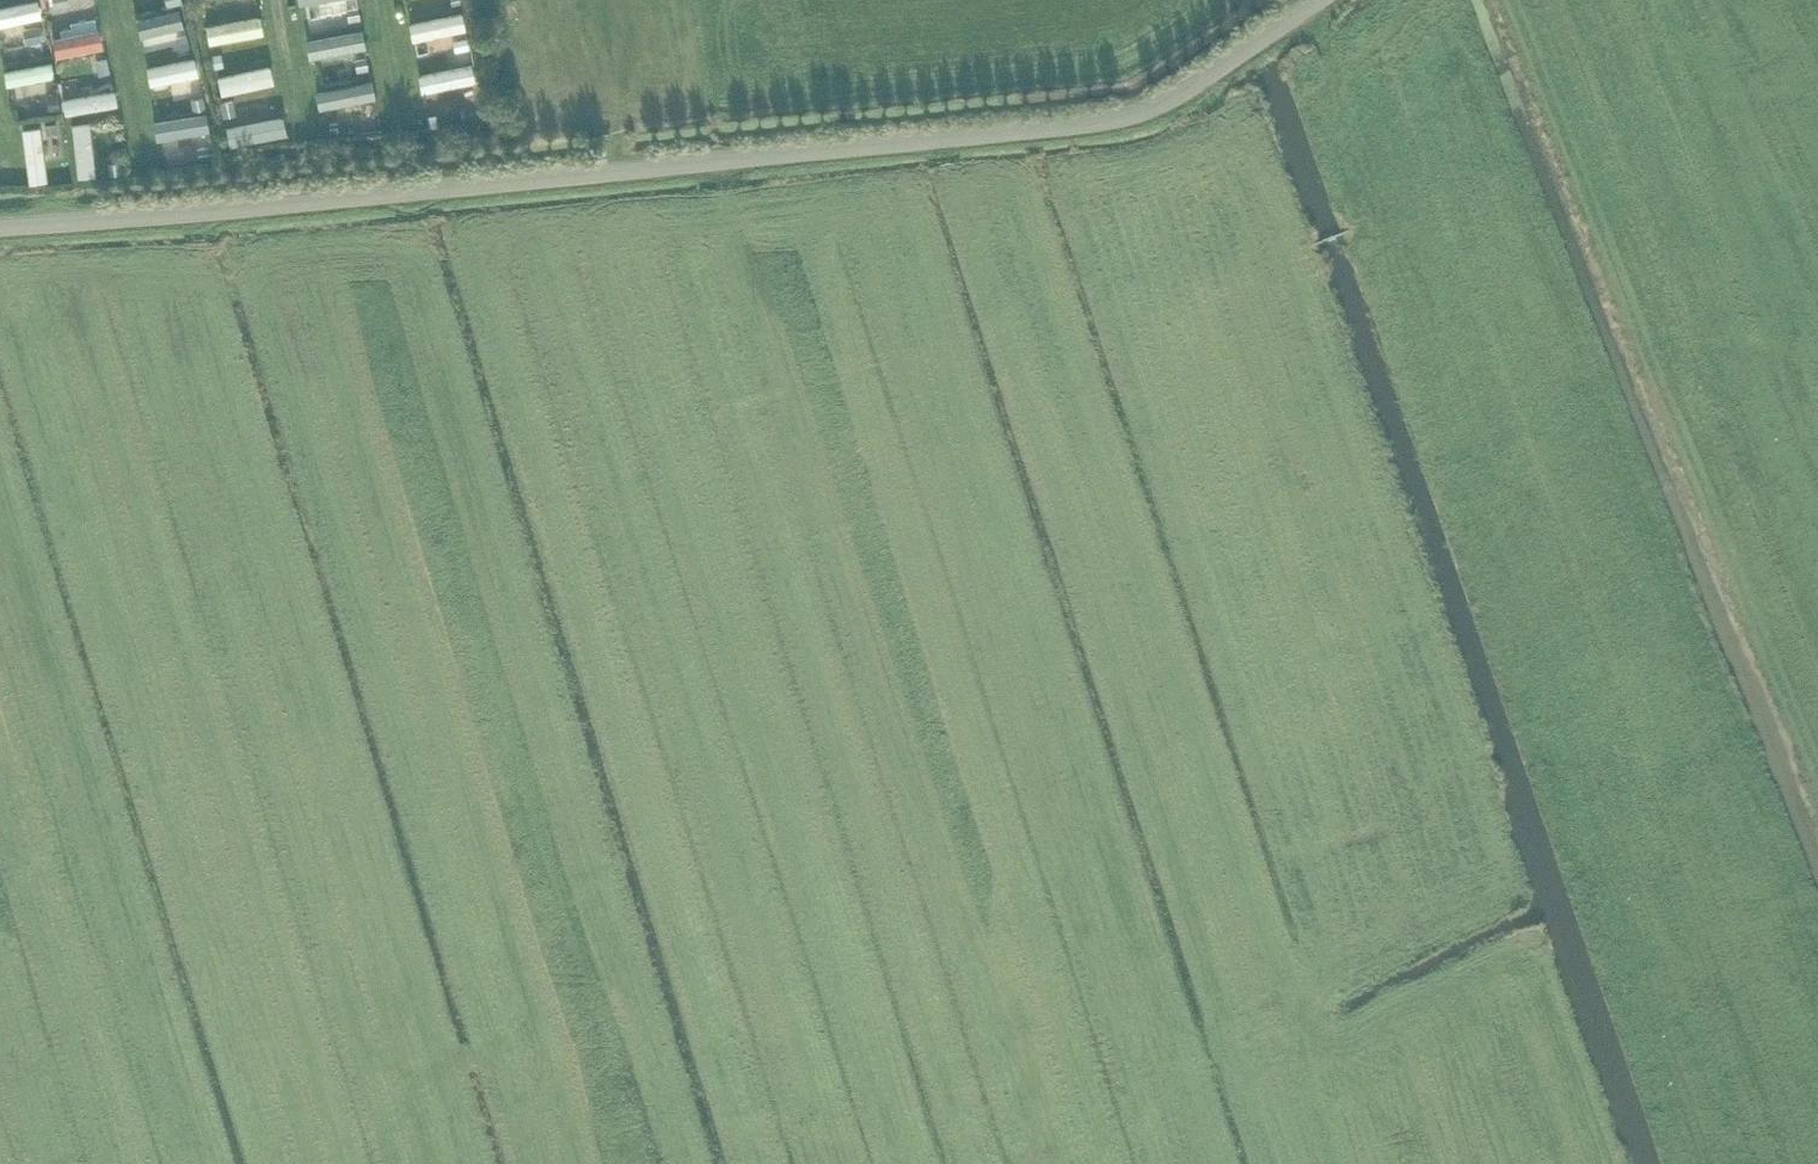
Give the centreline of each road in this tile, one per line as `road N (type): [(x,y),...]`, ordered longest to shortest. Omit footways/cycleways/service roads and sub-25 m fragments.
road 1 (unclassified): [(1320,0),(1159,105),(1086,123),(0,226)]
road 2 (track): [(621,171),(620,120),(653,67),(660,34),(642,0)]

